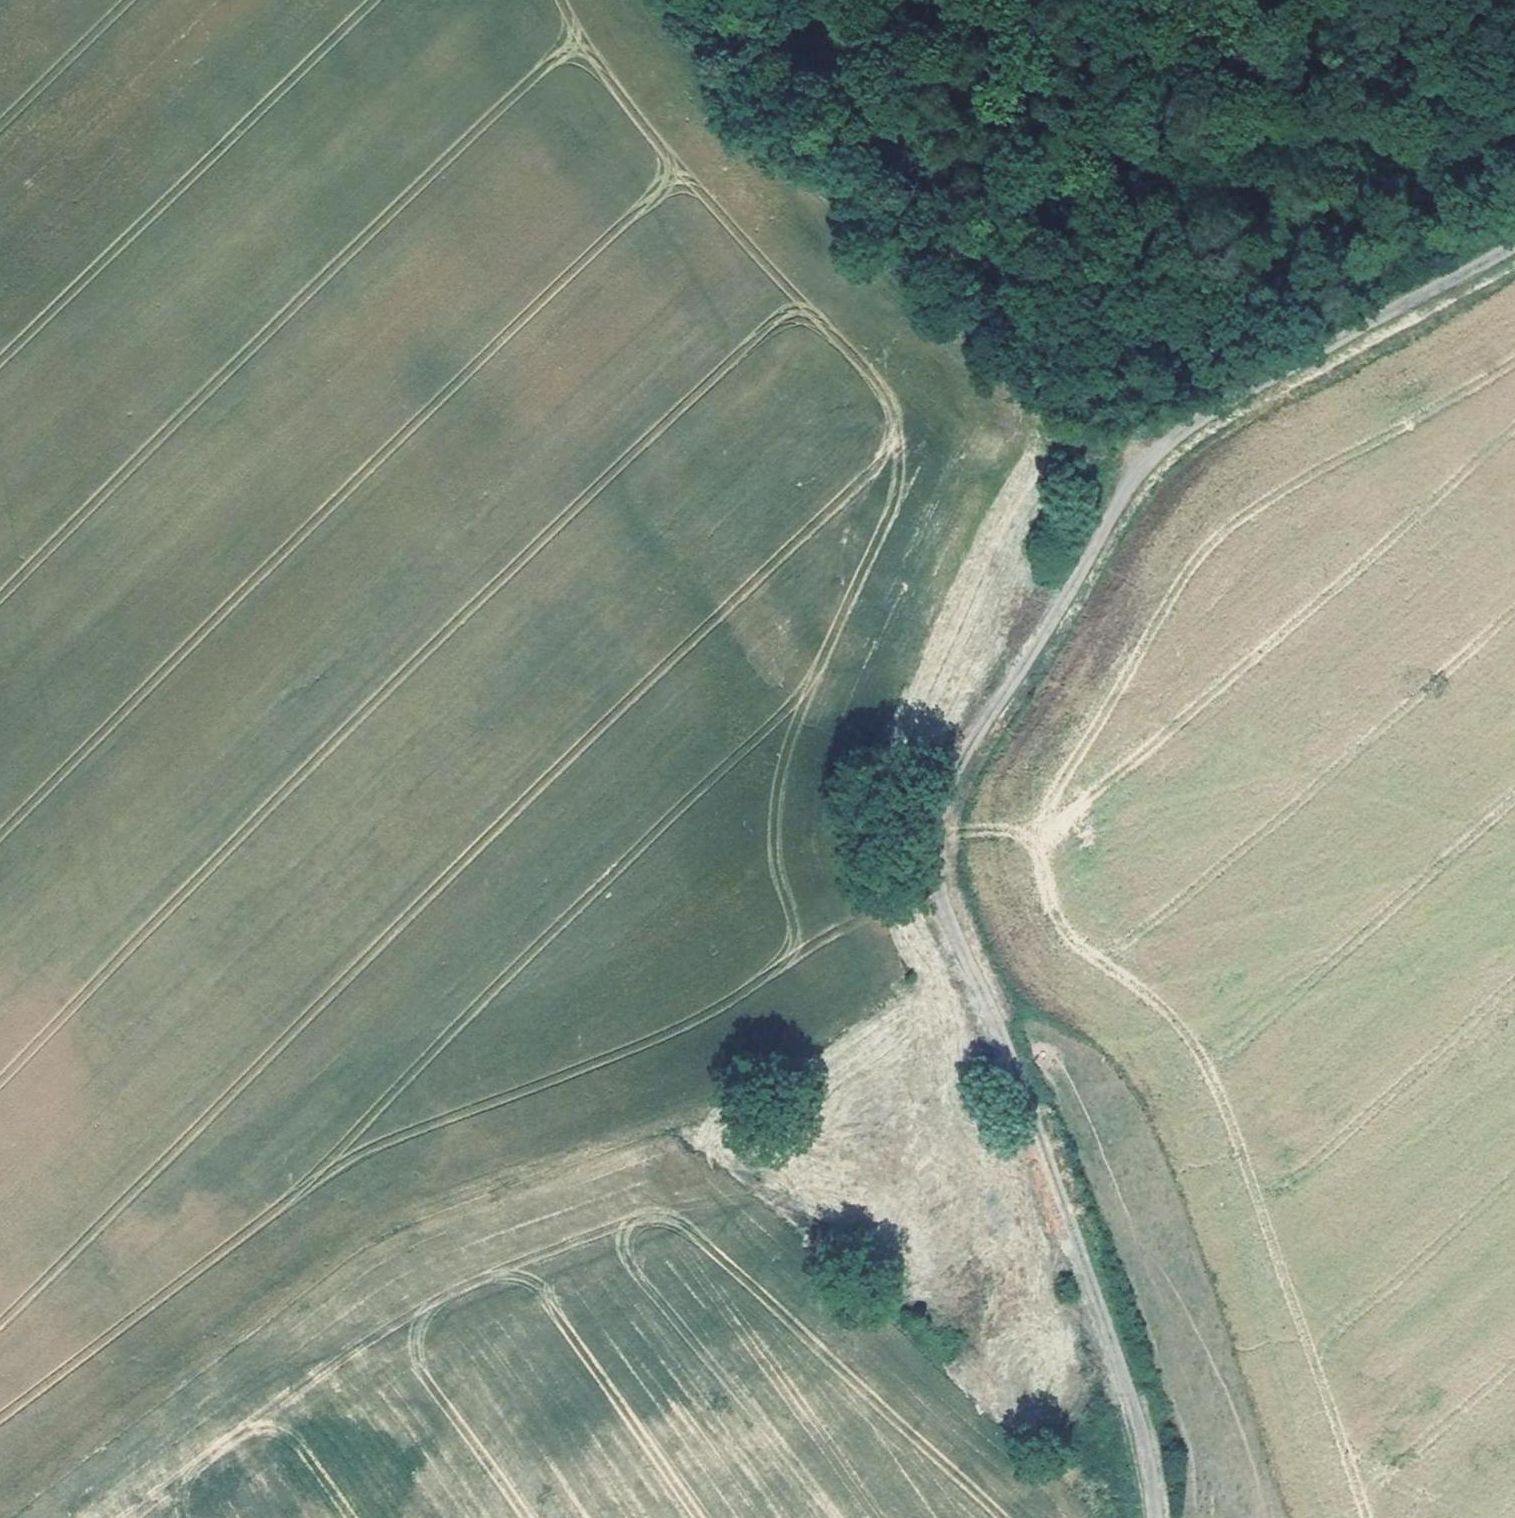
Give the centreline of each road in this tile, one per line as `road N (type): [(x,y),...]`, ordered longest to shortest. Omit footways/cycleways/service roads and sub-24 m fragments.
road 1 (track): [(1152,1517),(1127,1390),(942,899),(934,855),(942,802),(1078,580),(1132,472),(1180,428),(1434,283),(1514,246)]

